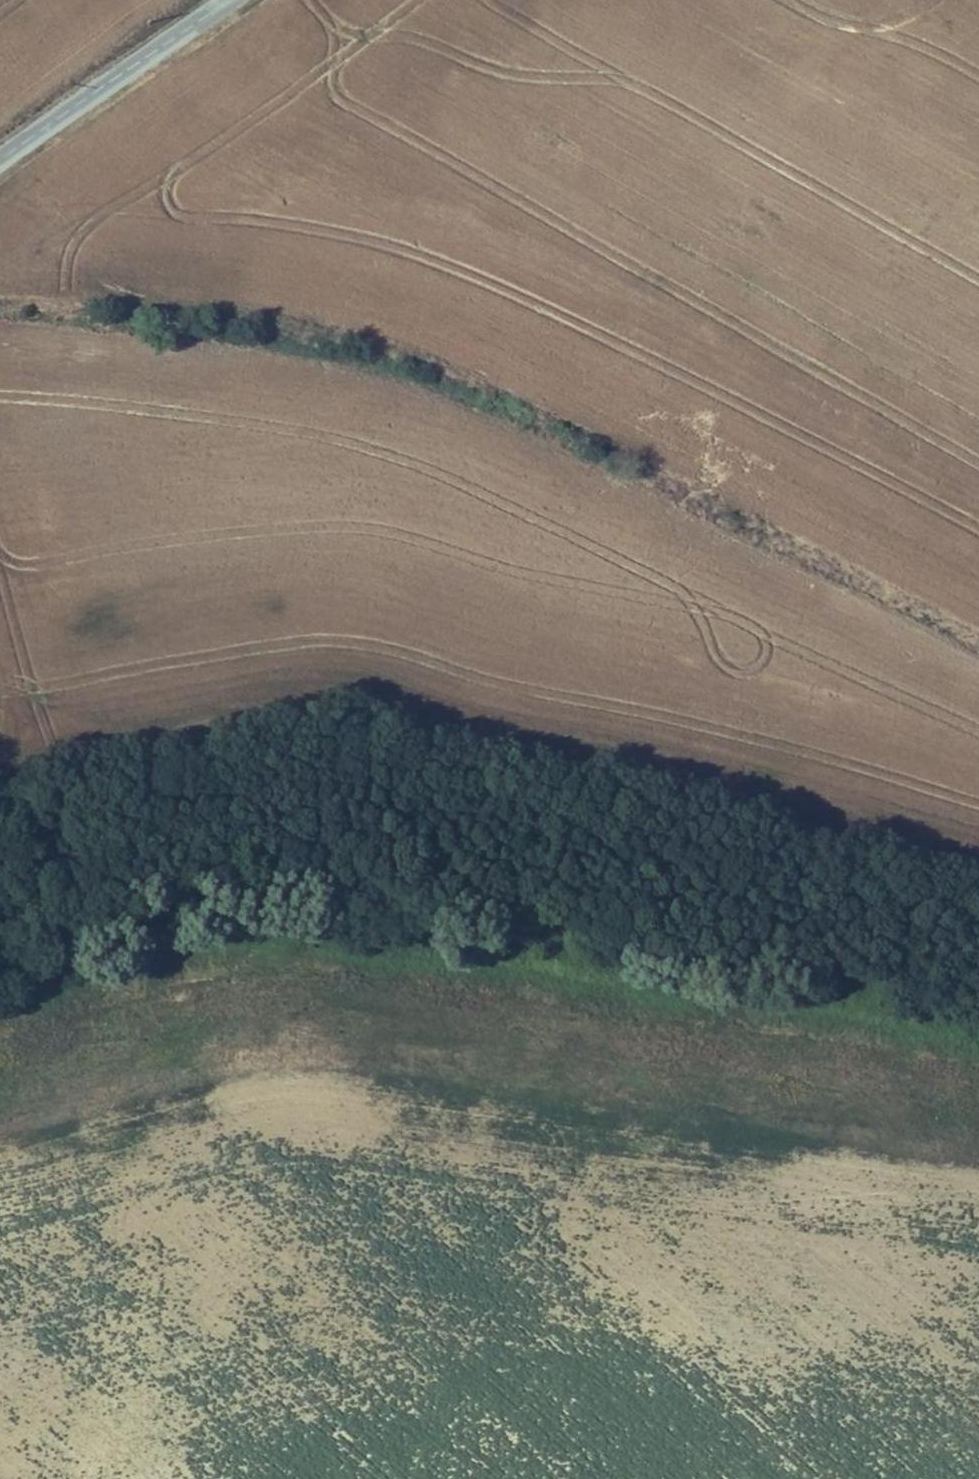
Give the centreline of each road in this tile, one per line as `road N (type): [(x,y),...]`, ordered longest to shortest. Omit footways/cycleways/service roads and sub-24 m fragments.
road 1 (unclassified): [(0,160),(228,0)]

